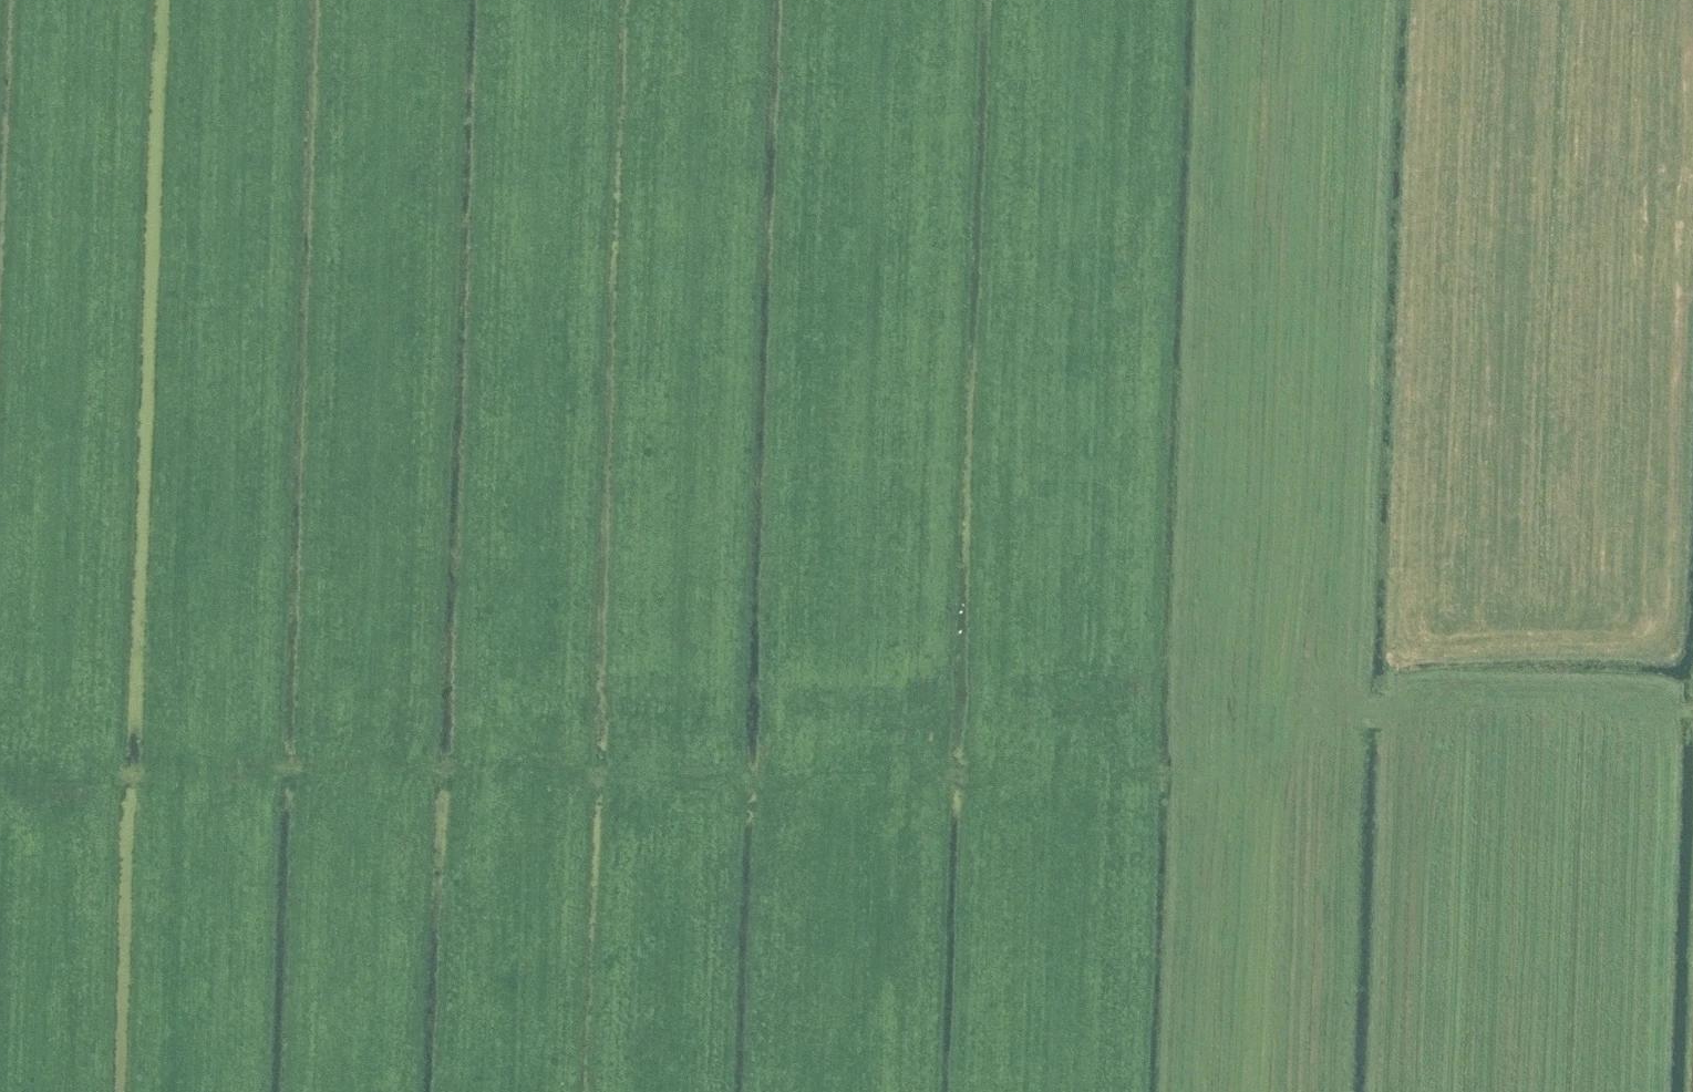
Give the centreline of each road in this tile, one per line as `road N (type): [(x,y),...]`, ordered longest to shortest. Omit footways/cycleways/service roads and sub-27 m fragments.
road 1 (track): [(0,800),(110,776),(424,769),(721,787),(1190,780),(1332,712),(1692,713)]

